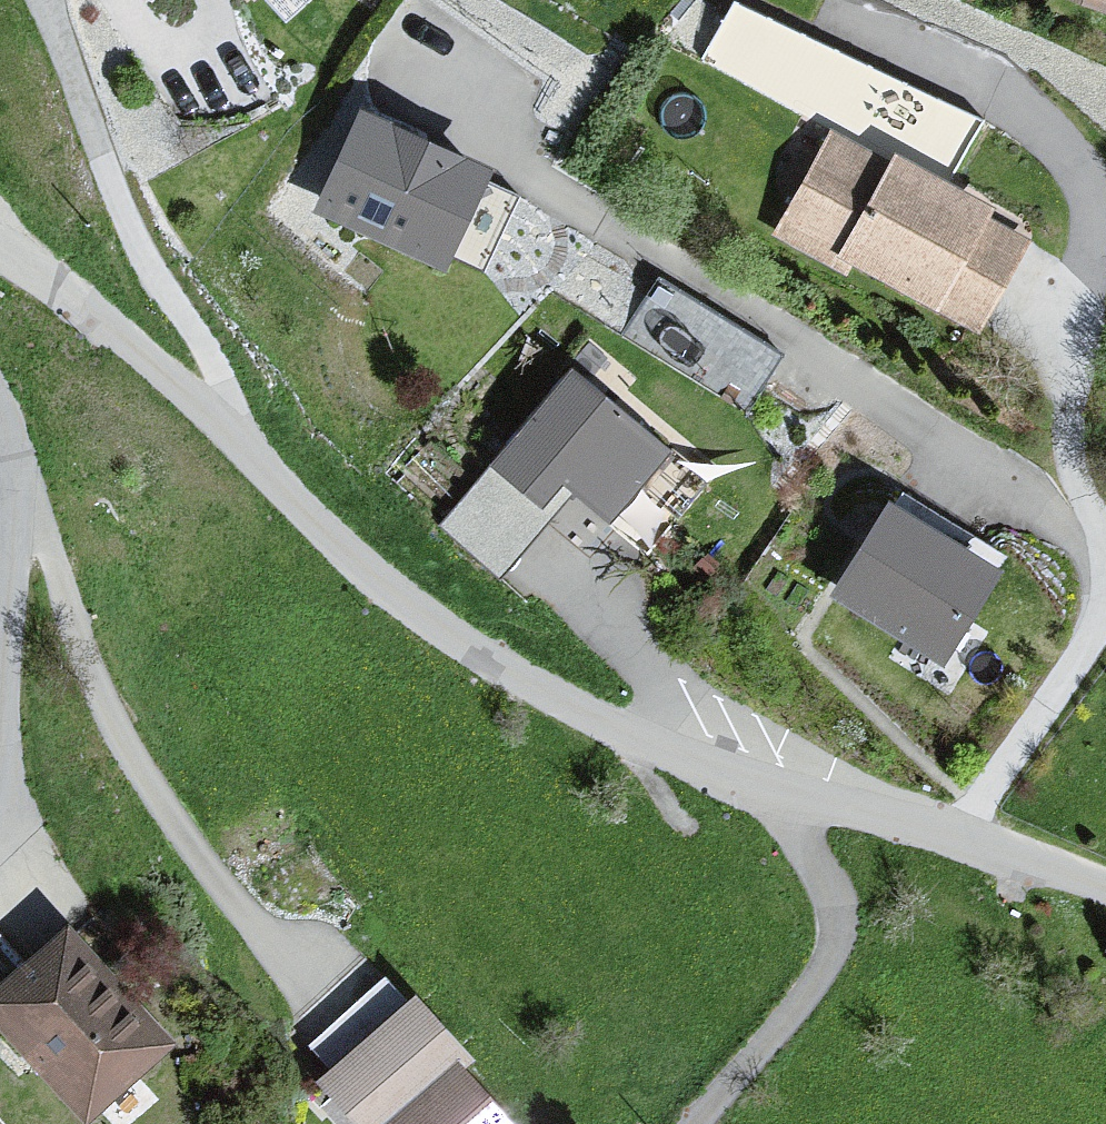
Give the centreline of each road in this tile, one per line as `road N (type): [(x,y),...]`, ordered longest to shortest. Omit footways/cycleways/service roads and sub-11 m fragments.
road 1 (residential): [(432,50),(441,110),(485,150),(957,450),(1056,529),(1101,537)]
road 2 (residential): [(800,796),(647,743),(464,645),(316,526),(215,423)]
road 3 (residential): [(843,13),(1037,116),(1086,193),(1070,439),(1101,537)]
road 4 (residential): [(215,423),(224,394),(208,348),(139,248),(47,0)]
road 5 (residential): [(696,1123),(828,957),(834,915),(828,889),(795,834),(800,796)]
road 6 (residential): [(0,738),(15,477),(0,416)]
road 7 (residential): [(1105,581),(1103,603),(963,844)]
road 8 (residential): [(215,423),(120,338),(0,252)]
road 9 (residential): [(963,844),(800,796)]
road 10 (residential): [(1105,893),(963,844)]

